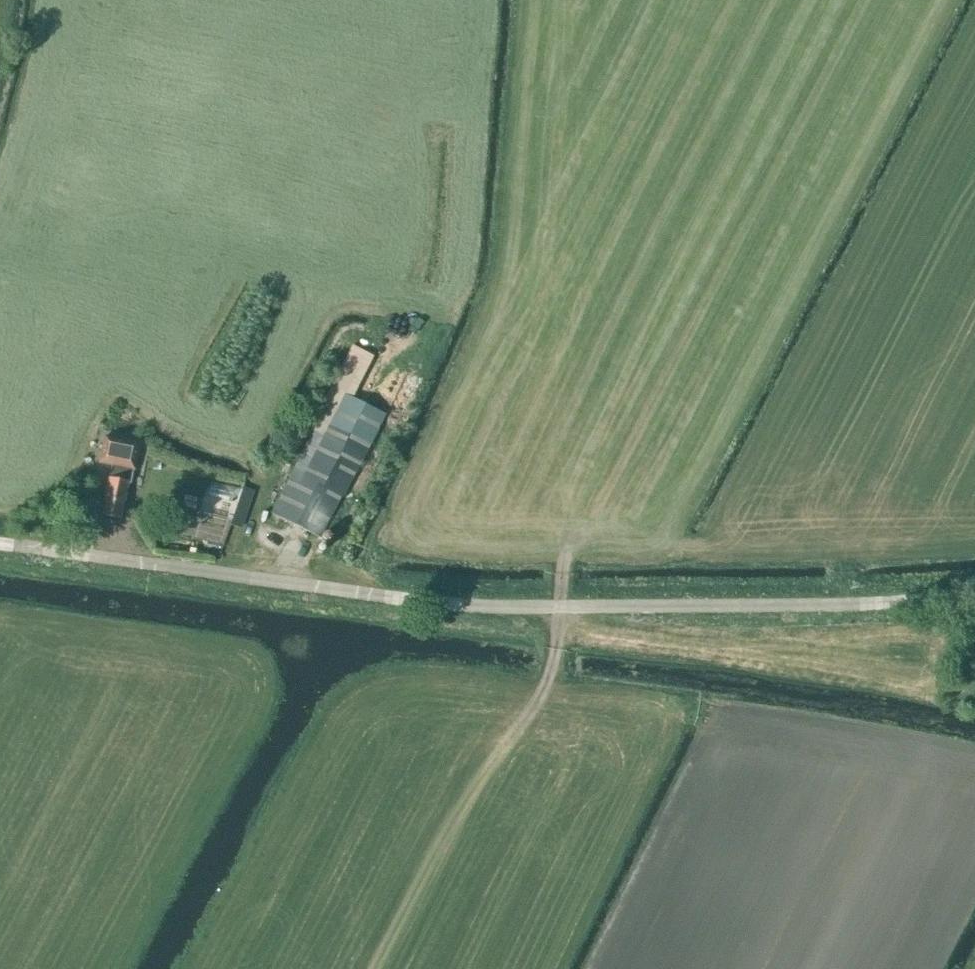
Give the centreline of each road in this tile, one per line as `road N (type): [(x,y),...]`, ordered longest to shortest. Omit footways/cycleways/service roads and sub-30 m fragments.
road 1 (unclassified): [(974,601),(557,613),(418,603),(0,542)]

